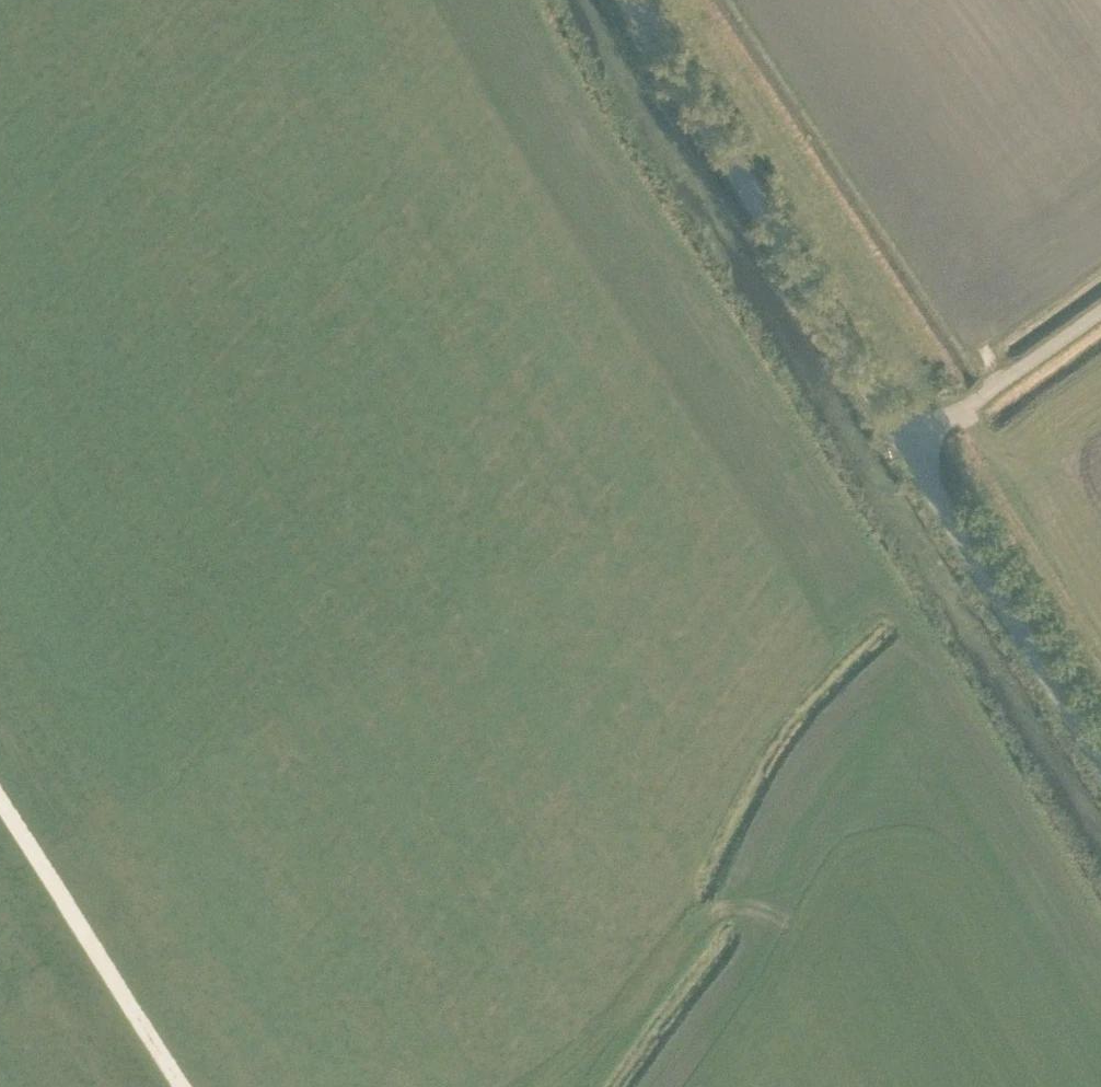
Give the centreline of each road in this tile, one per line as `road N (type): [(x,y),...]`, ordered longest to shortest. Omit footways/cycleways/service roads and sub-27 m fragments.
road 1 (tertiary): [(908,450),(630,0)]
road 2 (tertiary): [(1100,759),(908,450)]
road 3 (unclassified): [(908,450),(1100,313)]

